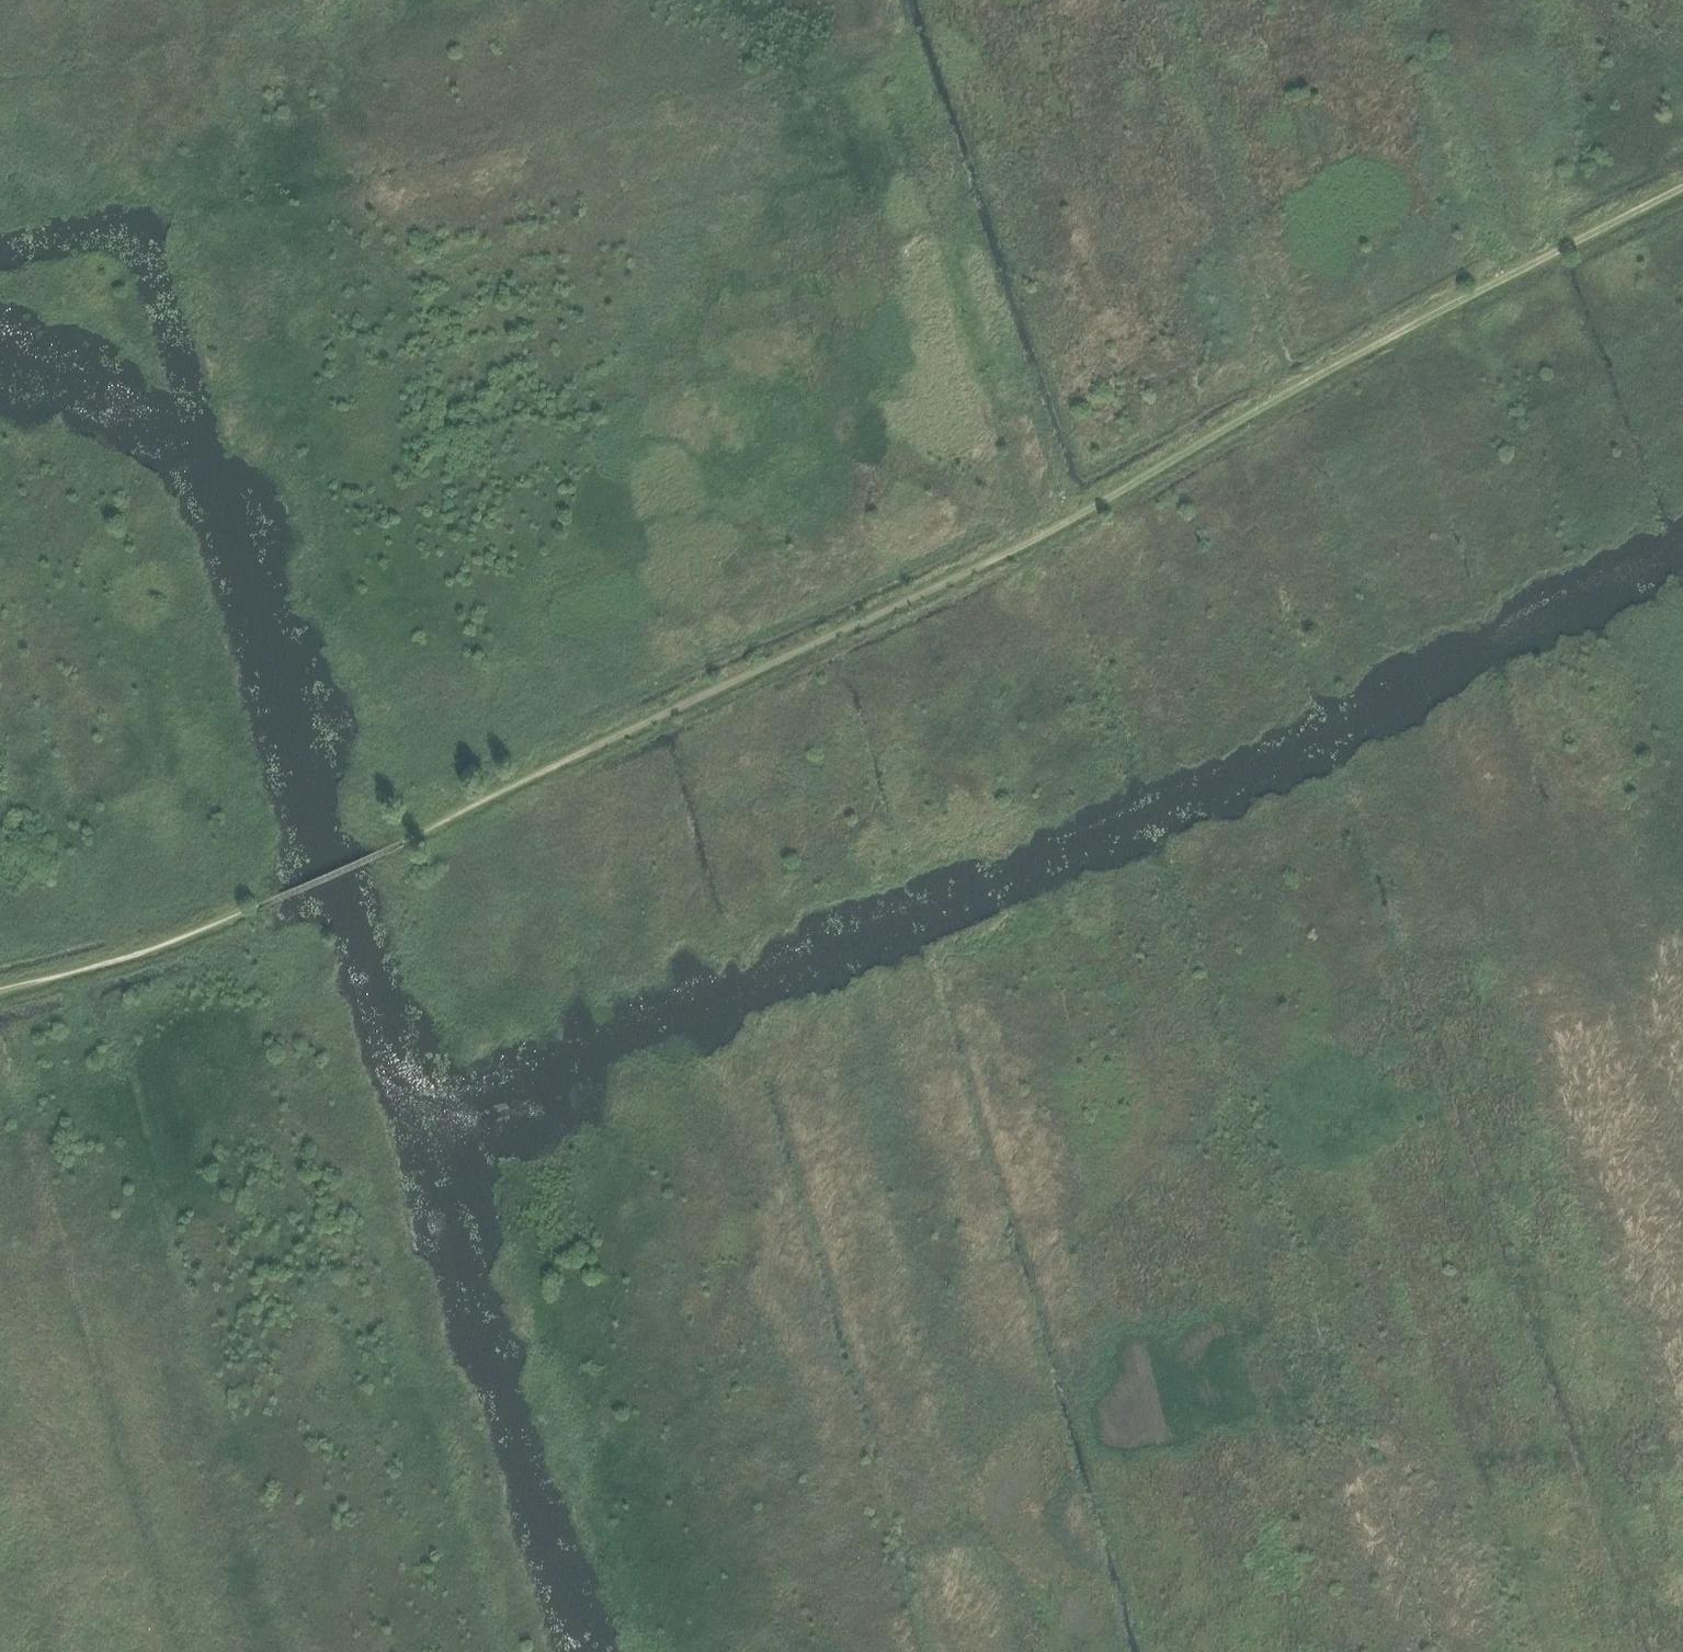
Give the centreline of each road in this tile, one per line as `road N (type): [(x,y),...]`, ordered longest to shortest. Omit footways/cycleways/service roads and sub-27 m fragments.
road 1 (track): [(0,992),(169,941),(331,876),(690,708),(1682,188)]

